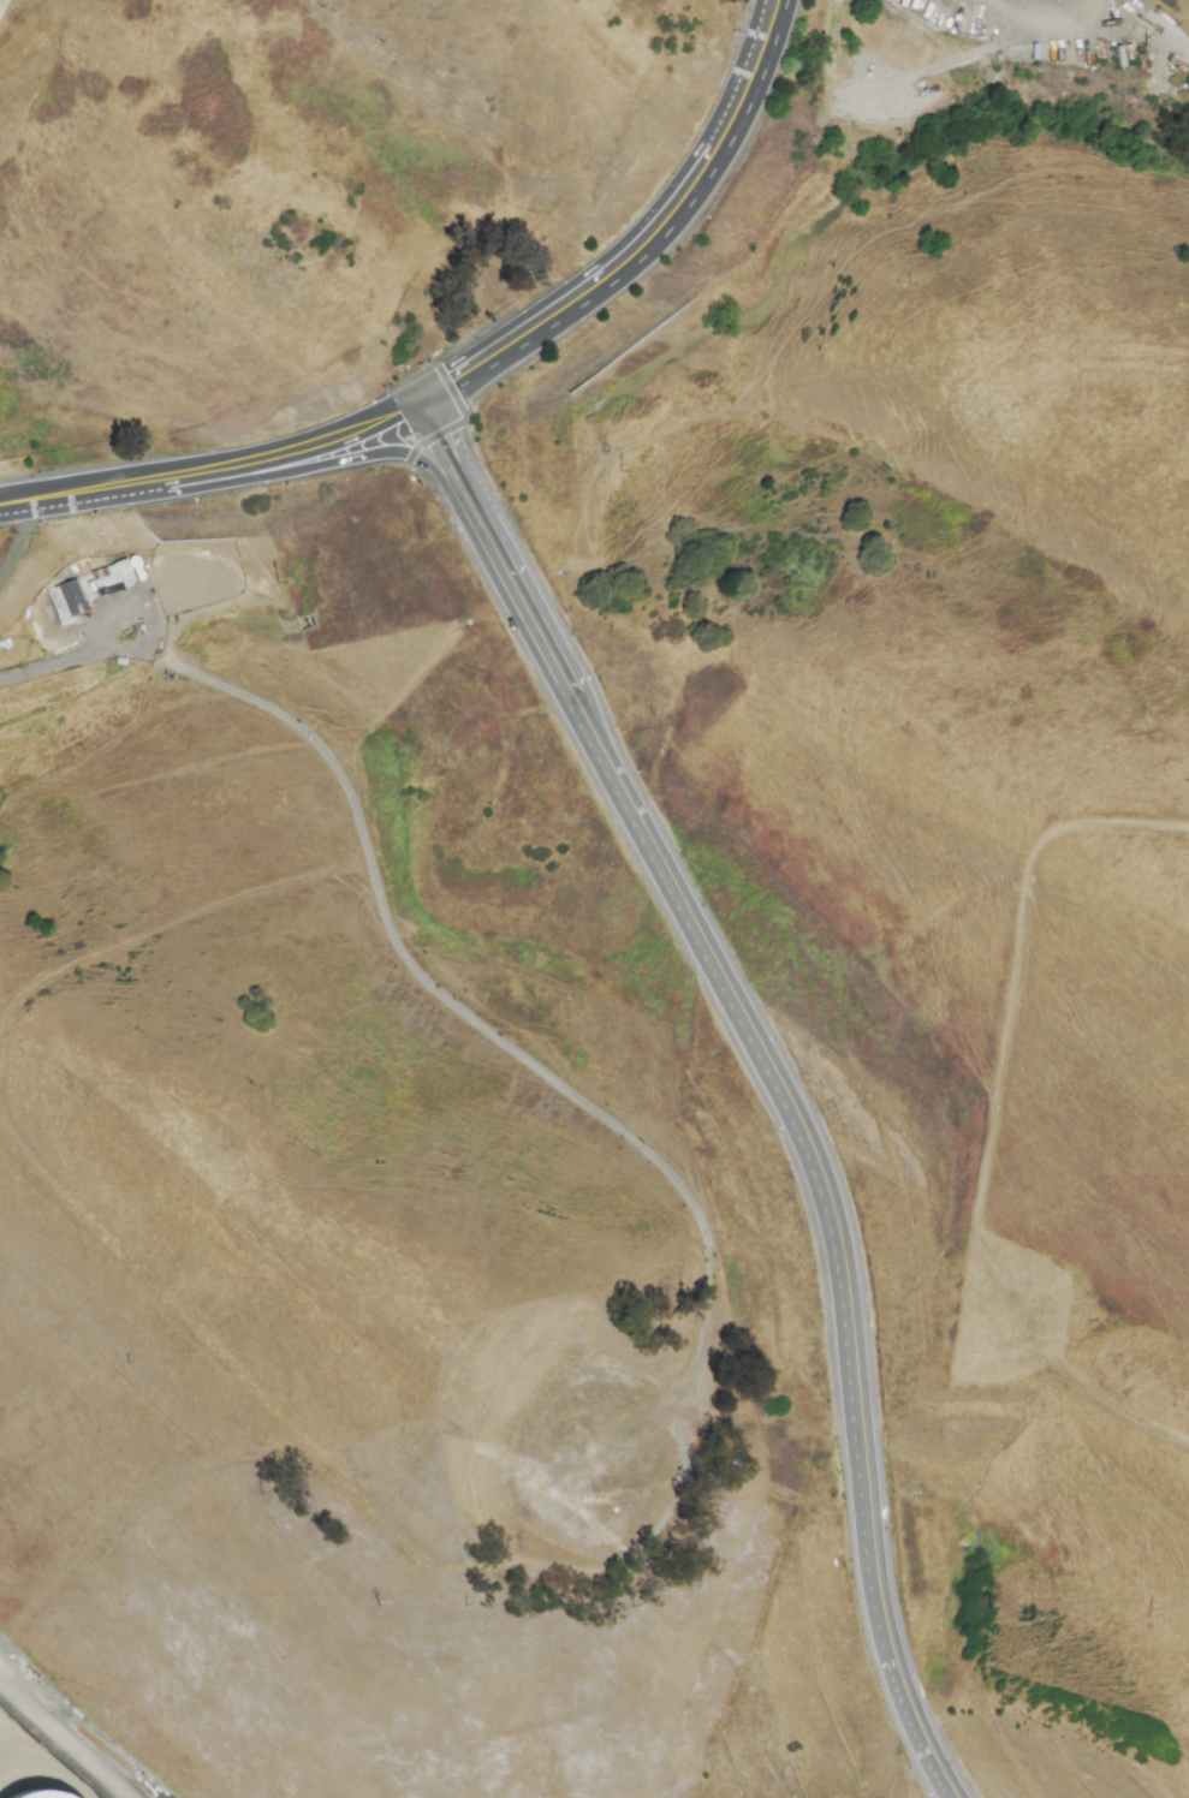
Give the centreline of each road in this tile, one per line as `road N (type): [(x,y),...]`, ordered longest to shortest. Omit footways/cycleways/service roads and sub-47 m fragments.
road 1 (secondary): [(578,703),(793,1103),(827,1181),(848,1273),(890,1642)]
road 2 (secondary): [(417,398),(602,284),(666,226),(738,121),(781,0)]
road 3 (secondary): [(206,469),(275,474),(380,453),(409,456),(468,499)]
road 4 (secondary): [(468,499),(578,703)]
road 5 (secondary): [(206,469),(326,441),(417,398)]
road 6 (secondary): [(25,499),(206,469)]
road 7 (secondary): [(890,1642),(931,1750),(960,1797)]

